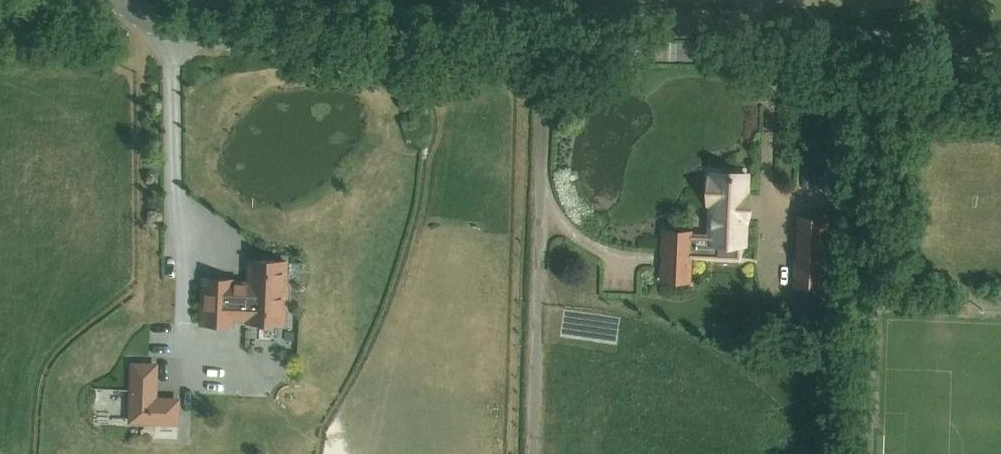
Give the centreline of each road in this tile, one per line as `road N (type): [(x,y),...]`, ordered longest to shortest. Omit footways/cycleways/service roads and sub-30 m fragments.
road 1 (tertiary): [(1000,63),(544,48)]
road 2 (tertiary): [(544,48),(215,36),(171,31),(122,0)]
road 3 (unclassified): [(533,453),(544,48)]

